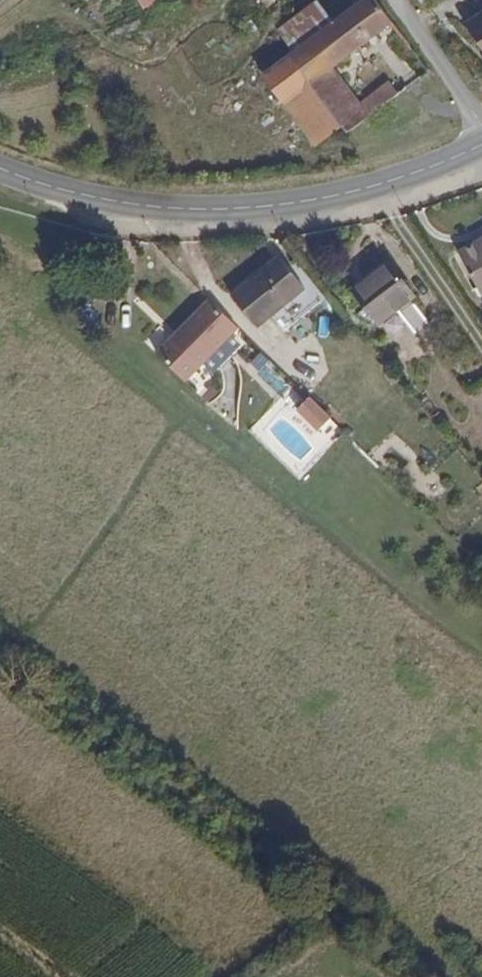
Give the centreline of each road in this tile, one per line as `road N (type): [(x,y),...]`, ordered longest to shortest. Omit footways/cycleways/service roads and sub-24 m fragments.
road 1 (tertiary): [(0,172),(115,202),(219,210),(342,193),(481,144)]
road 2 (residential): [(395,0),(481,127)]

